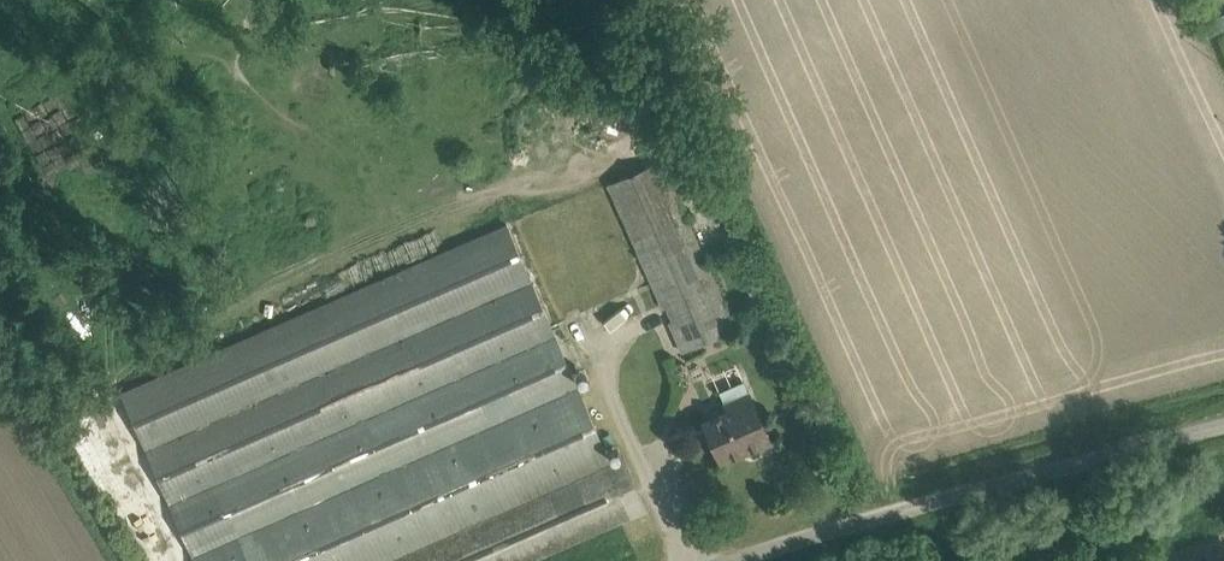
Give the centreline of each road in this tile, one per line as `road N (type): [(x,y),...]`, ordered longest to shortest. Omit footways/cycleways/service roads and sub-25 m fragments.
road 1 (unclassified): [(745,560),(1036,475),(1223,430)]

